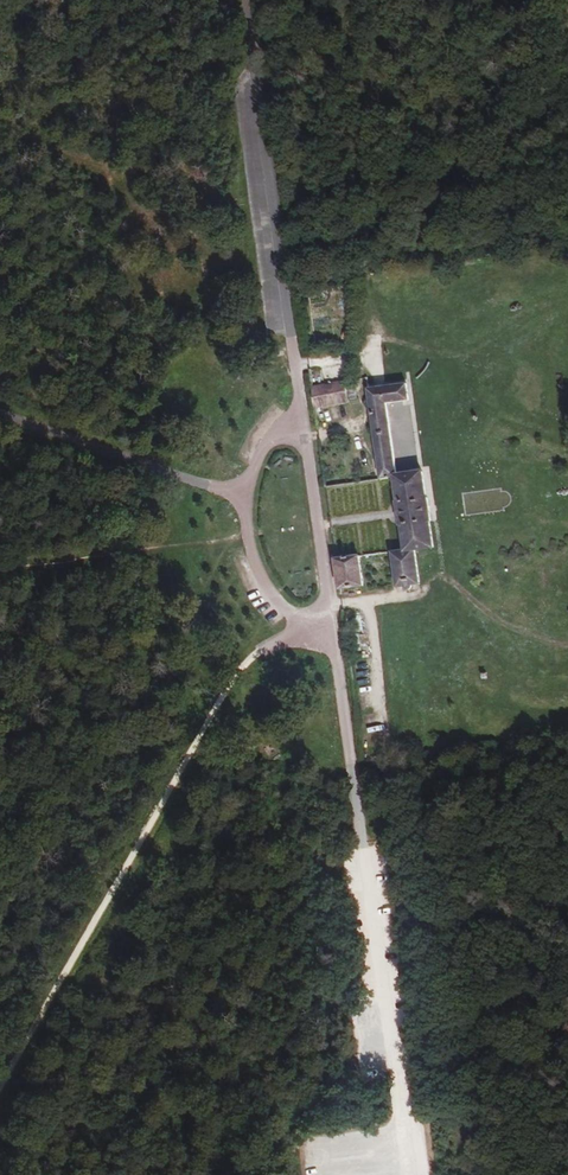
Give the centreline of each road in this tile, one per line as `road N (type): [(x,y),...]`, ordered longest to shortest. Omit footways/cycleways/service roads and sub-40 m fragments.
road 1 (track): [(0,1089),(187,756),(253,657),(303,618)]
road 2 (unclassified): [(411,1174),(332,627)]
road 3 (unclassified): [(301,421),(245,0)]
road 4 (unclassified): [(0,414),(246,498)]
road 5 (unclassified): [(332,627),(301,421)]
road 6 (unclassified): [(332,627),(292,611),(266,579),(248,536),(246,498)]

